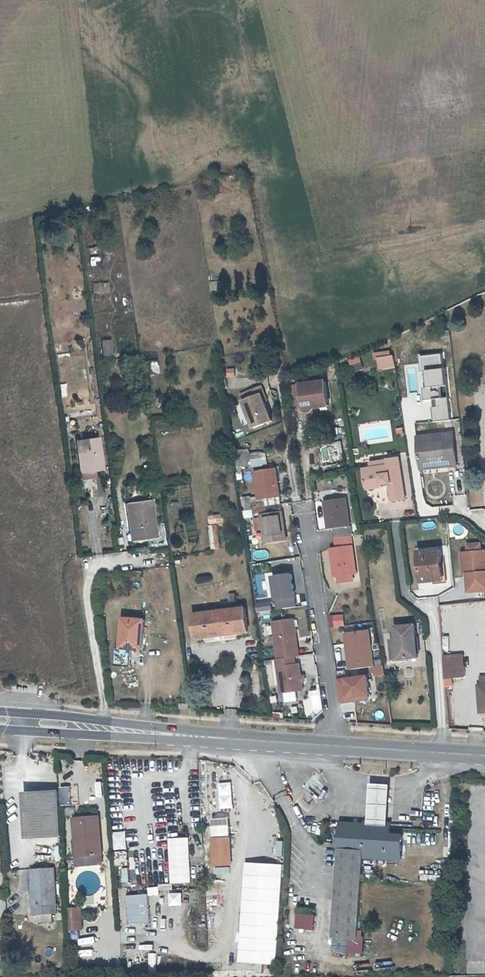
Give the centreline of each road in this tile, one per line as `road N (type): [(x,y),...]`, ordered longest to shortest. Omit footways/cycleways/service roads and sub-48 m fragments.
road 1 (residential): [(443,753),(436,622),(407,594),(397,527)]
road 2 (residential): [(335,746),(305,517)]
road 3 (primary): [(0,729),(220,738)]
road 4 (residential): [(106,721),(86,593),(91,571),(150,558)]

